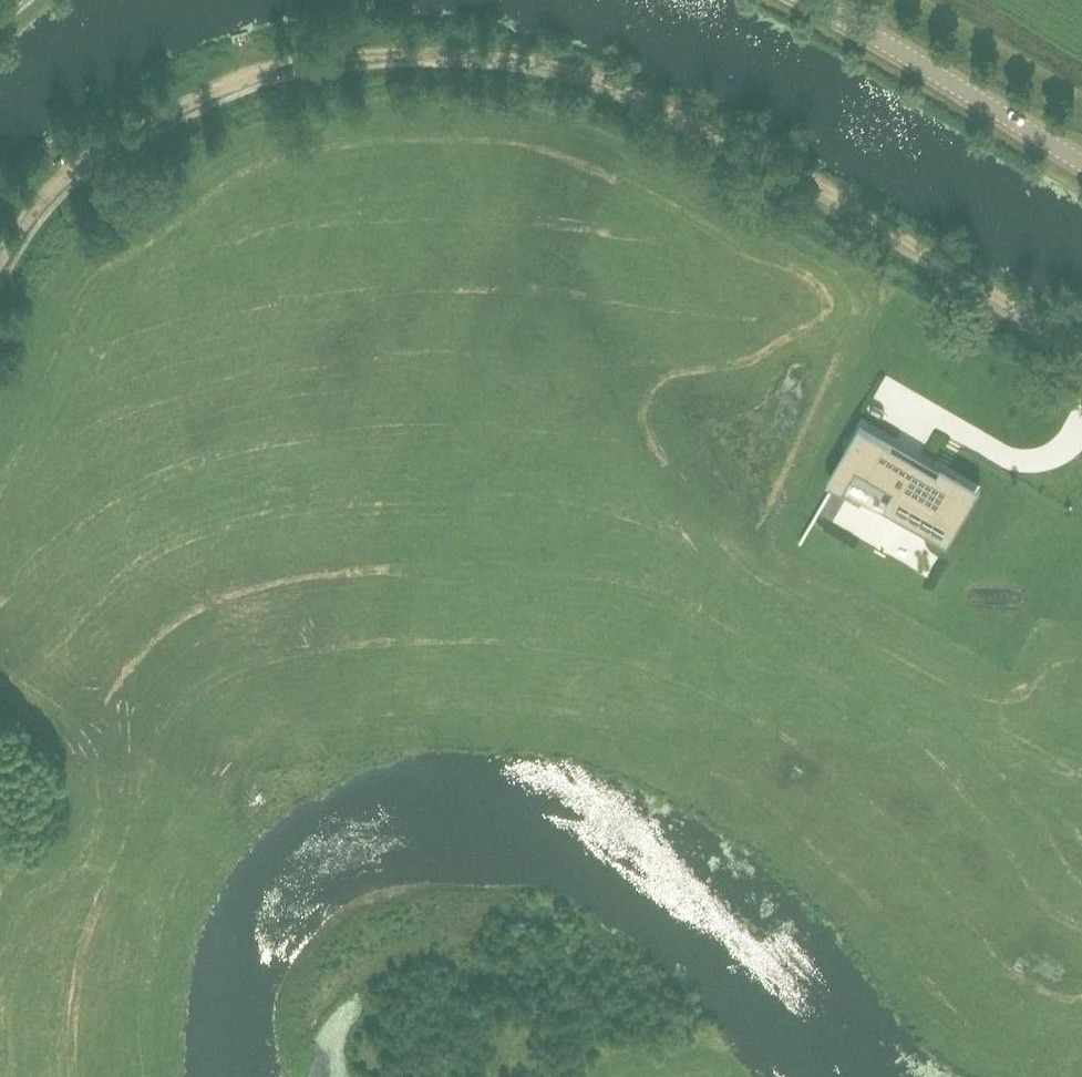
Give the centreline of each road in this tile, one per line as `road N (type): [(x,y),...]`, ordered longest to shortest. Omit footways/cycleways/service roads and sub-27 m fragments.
road 1 (track): [(1081,353),(753,149),(600,79),(502,58),(336,57),(254,74),(66,174),(0,265)]
road 2 (unclassified): [(808,0),(1081,164)]

